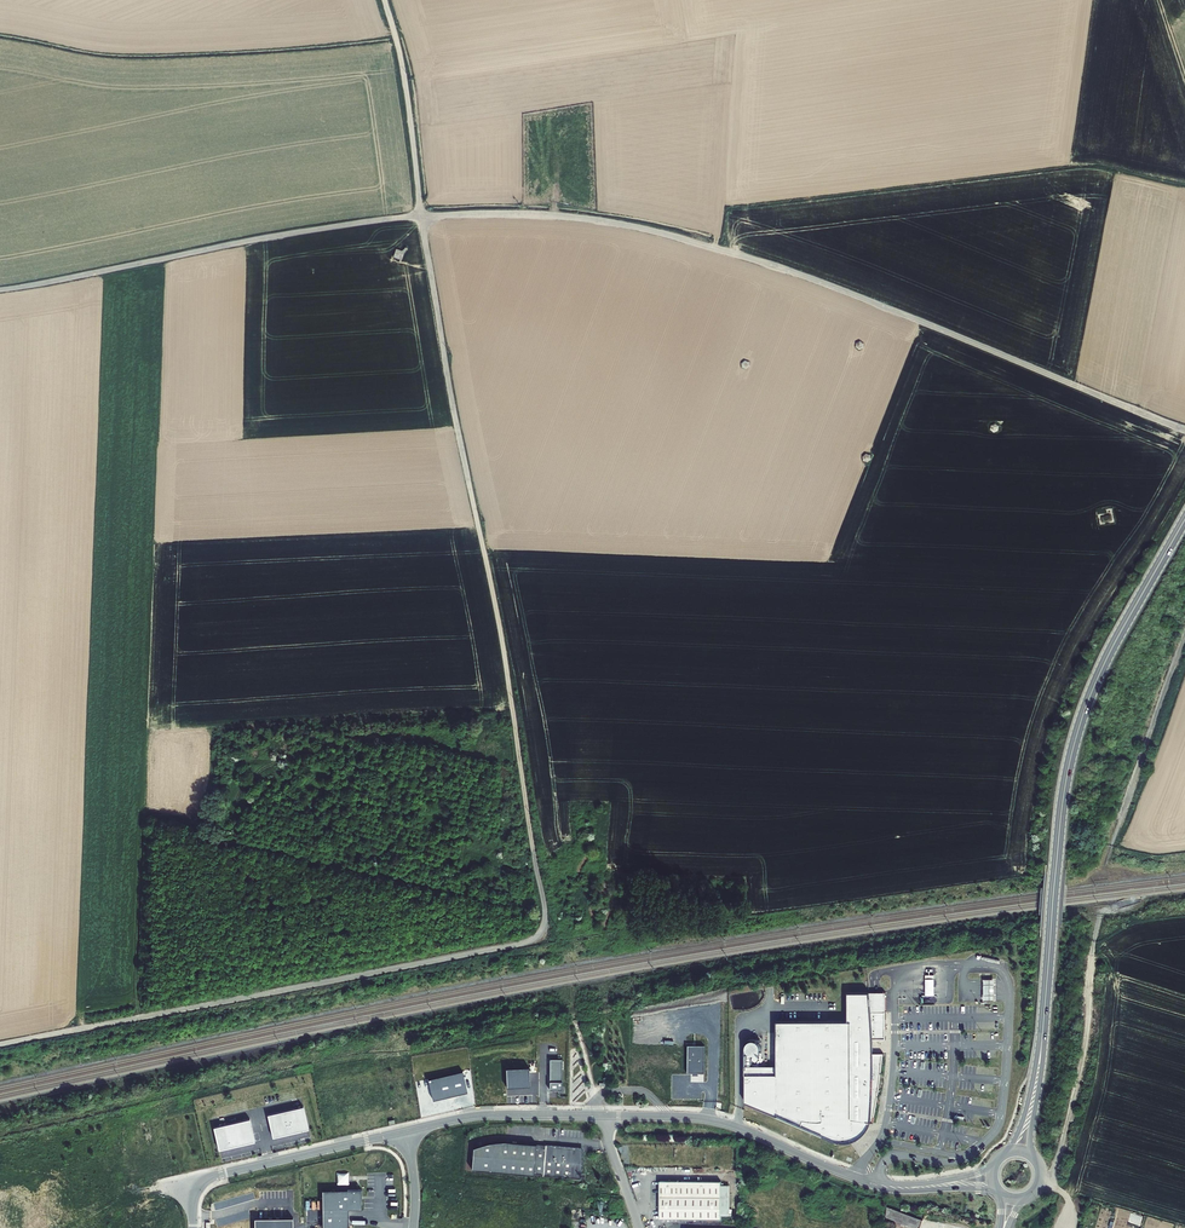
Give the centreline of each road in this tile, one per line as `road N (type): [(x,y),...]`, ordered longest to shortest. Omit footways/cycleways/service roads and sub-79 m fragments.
road 1 (track): [(421,216),(504,651),(546,909),(541,931),(523,943),(0,1045)]
road 2 (track): [(1184,430),(827,284),(696,242),(565,217),(421,216)]
road 3 (secondary): [(1184,519),(1108,654),(1076,735),(1060,817),(1042,1037)]
road 4 (track): [(421,216),(0,290)]
road 5 (unclassified): [(870,1183),(714,1121),(607,1116)]
road 6 (unclassified): [(406,1131),(186,1182)]
road 7 (track): [(384,0),(403,73),(421,216)]
road 8 (track): [(414,1177),(626,1193)]
road 9 (unclassified): [(607,1116),(482,1115),(406,1131)]
road 10 (unclassified): [(870,1183),(892,1191),(998,1192)]
road 11 (unclassified): [(994,1163),(939,1181),(870,1183)]
road 12 (secondary): [(1042,1037),(1027,1108),(1006,1152)]
road 13 (secondary): [(1034,1158),(1042,1037)]

